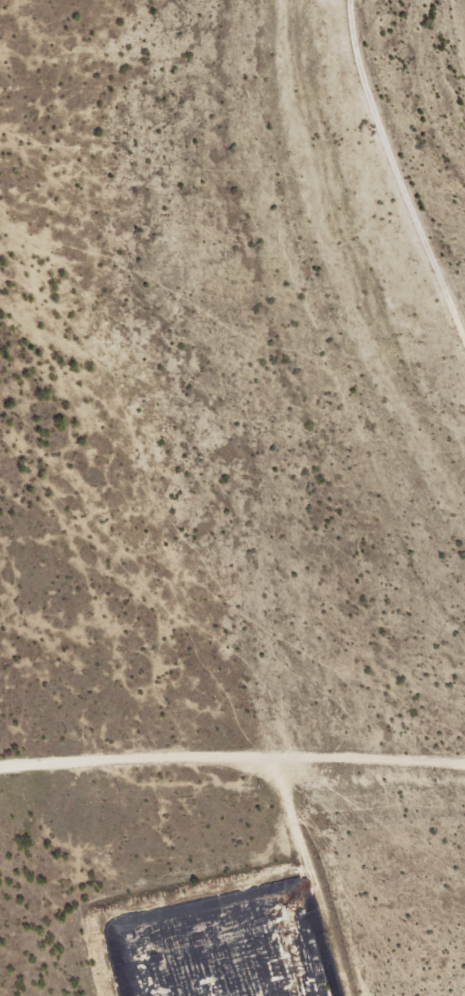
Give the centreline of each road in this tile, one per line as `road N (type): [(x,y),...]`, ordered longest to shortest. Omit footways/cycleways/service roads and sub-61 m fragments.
road 1 (track): [(464,473),(365,233),(370,0)]
road 2 (track): [(0,780),(440,771),(464,748)]

